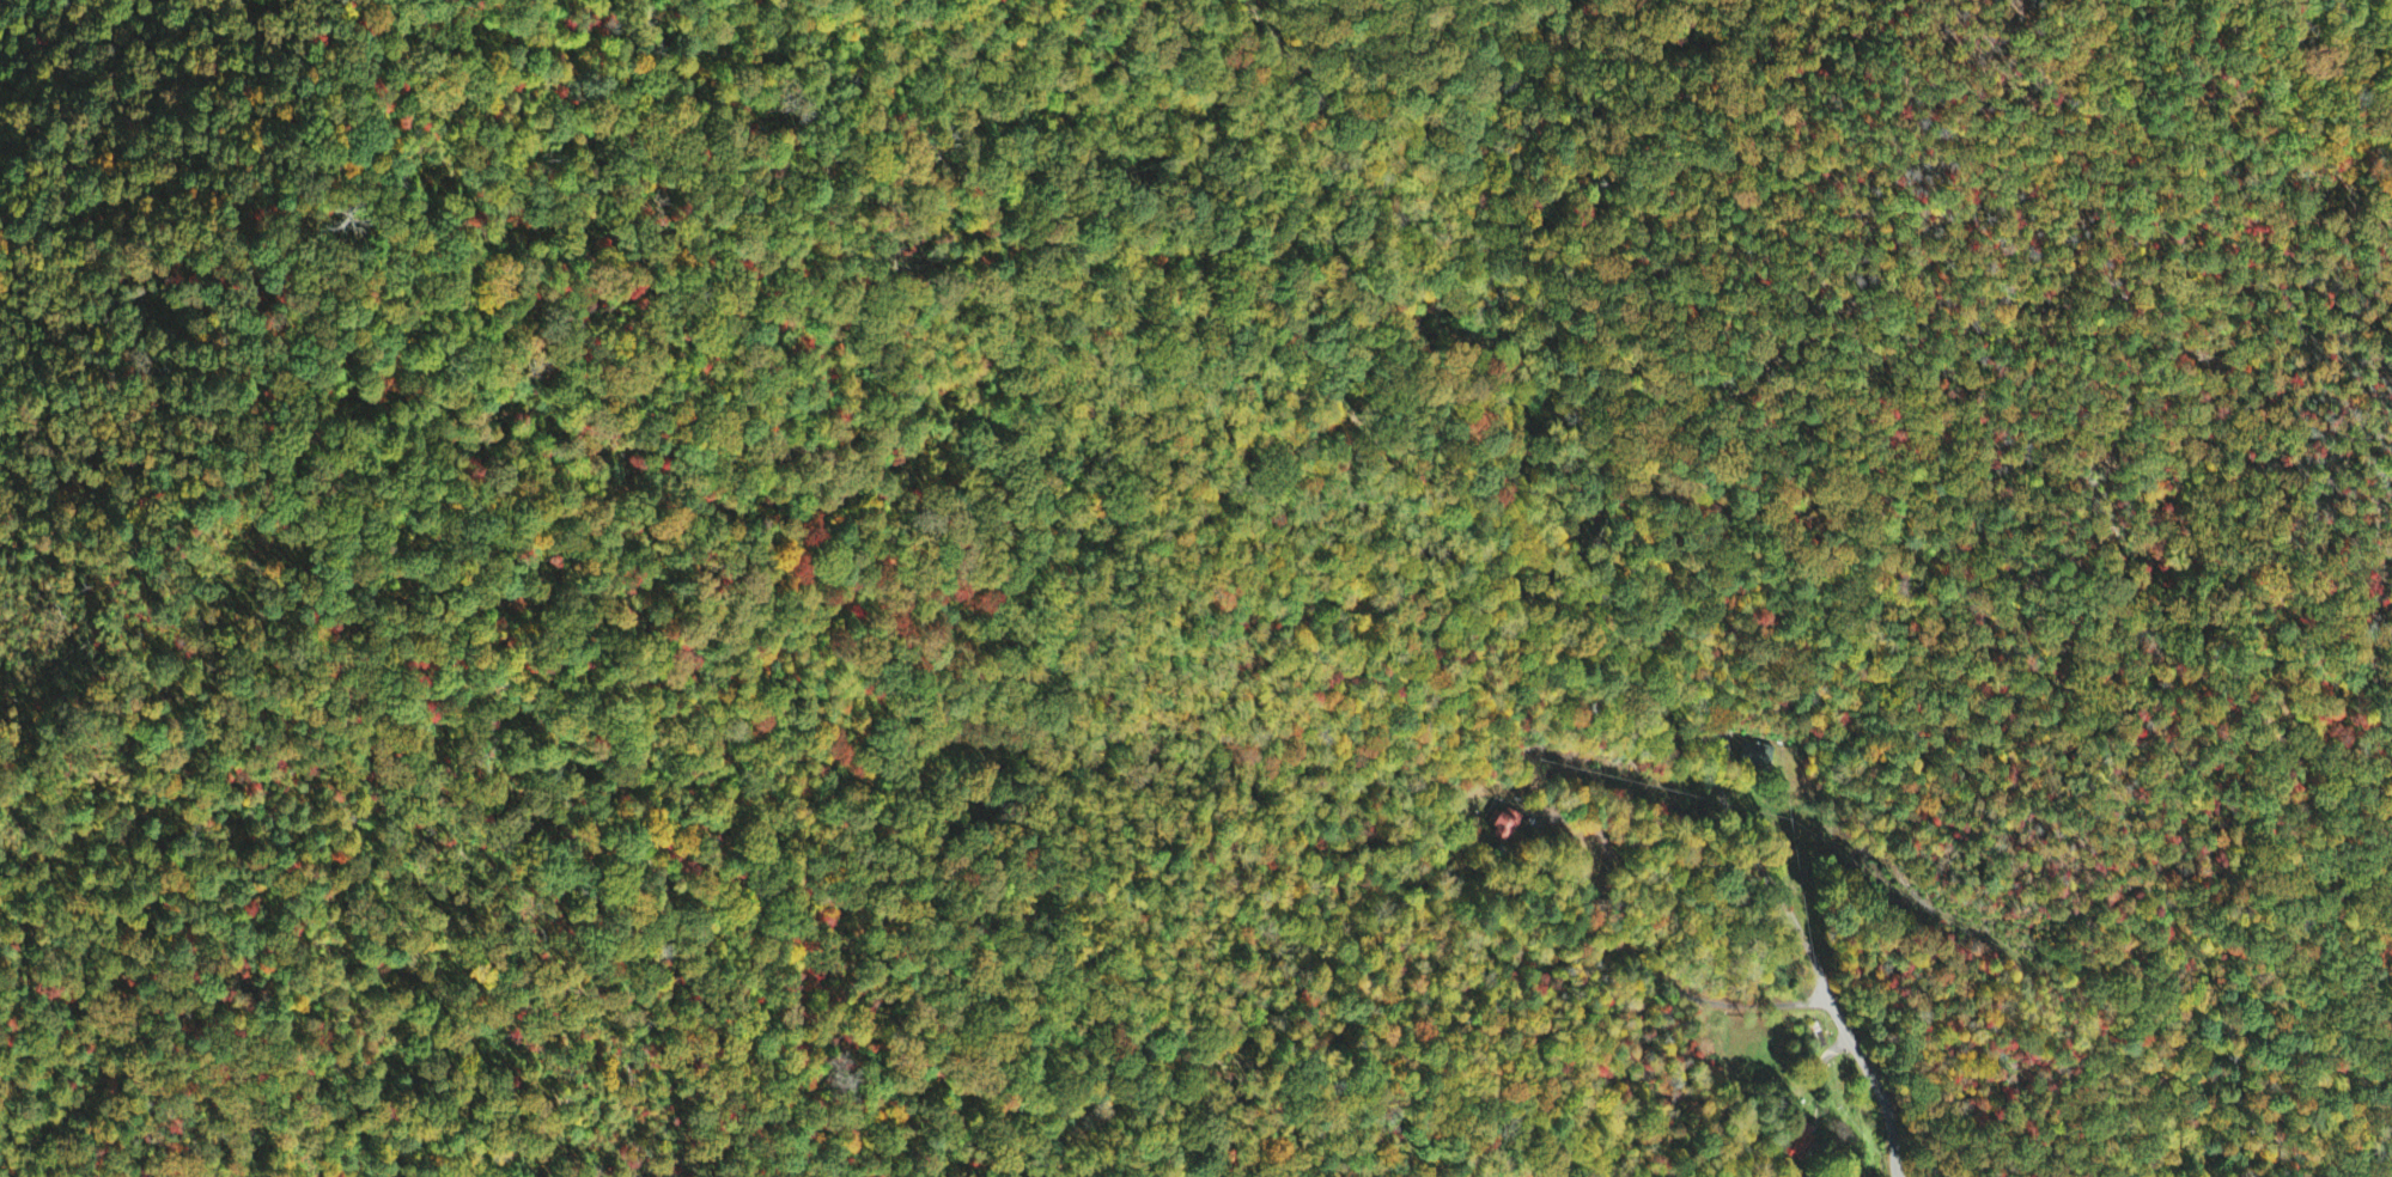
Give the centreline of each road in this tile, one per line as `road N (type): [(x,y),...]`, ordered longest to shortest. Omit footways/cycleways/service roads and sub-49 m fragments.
road 1 (residential): [(1900,1176),(1883,1091),(1830,998),(1814,950)]

